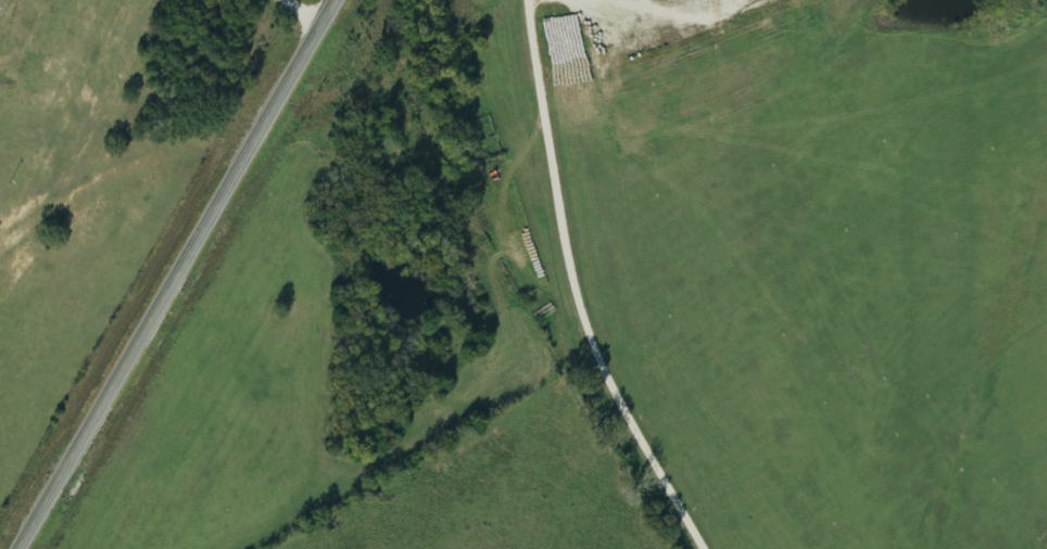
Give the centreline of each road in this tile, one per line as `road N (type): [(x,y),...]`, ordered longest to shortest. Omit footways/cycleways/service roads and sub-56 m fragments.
road 1 (secondary): [(15,548),(335,0)]

